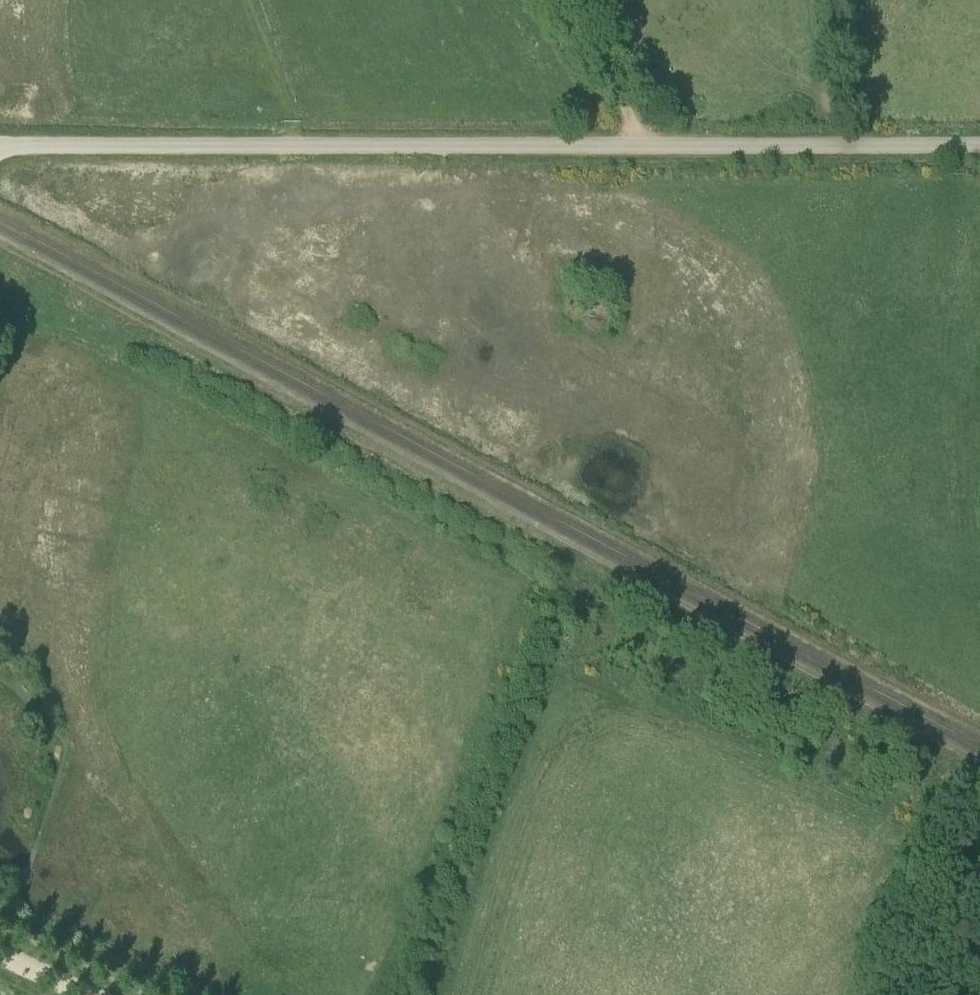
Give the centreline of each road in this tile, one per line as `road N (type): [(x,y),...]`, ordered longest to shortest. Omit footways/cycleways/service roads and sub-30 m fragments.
road 1 (unclassified): [(979,145),(0,147)]

